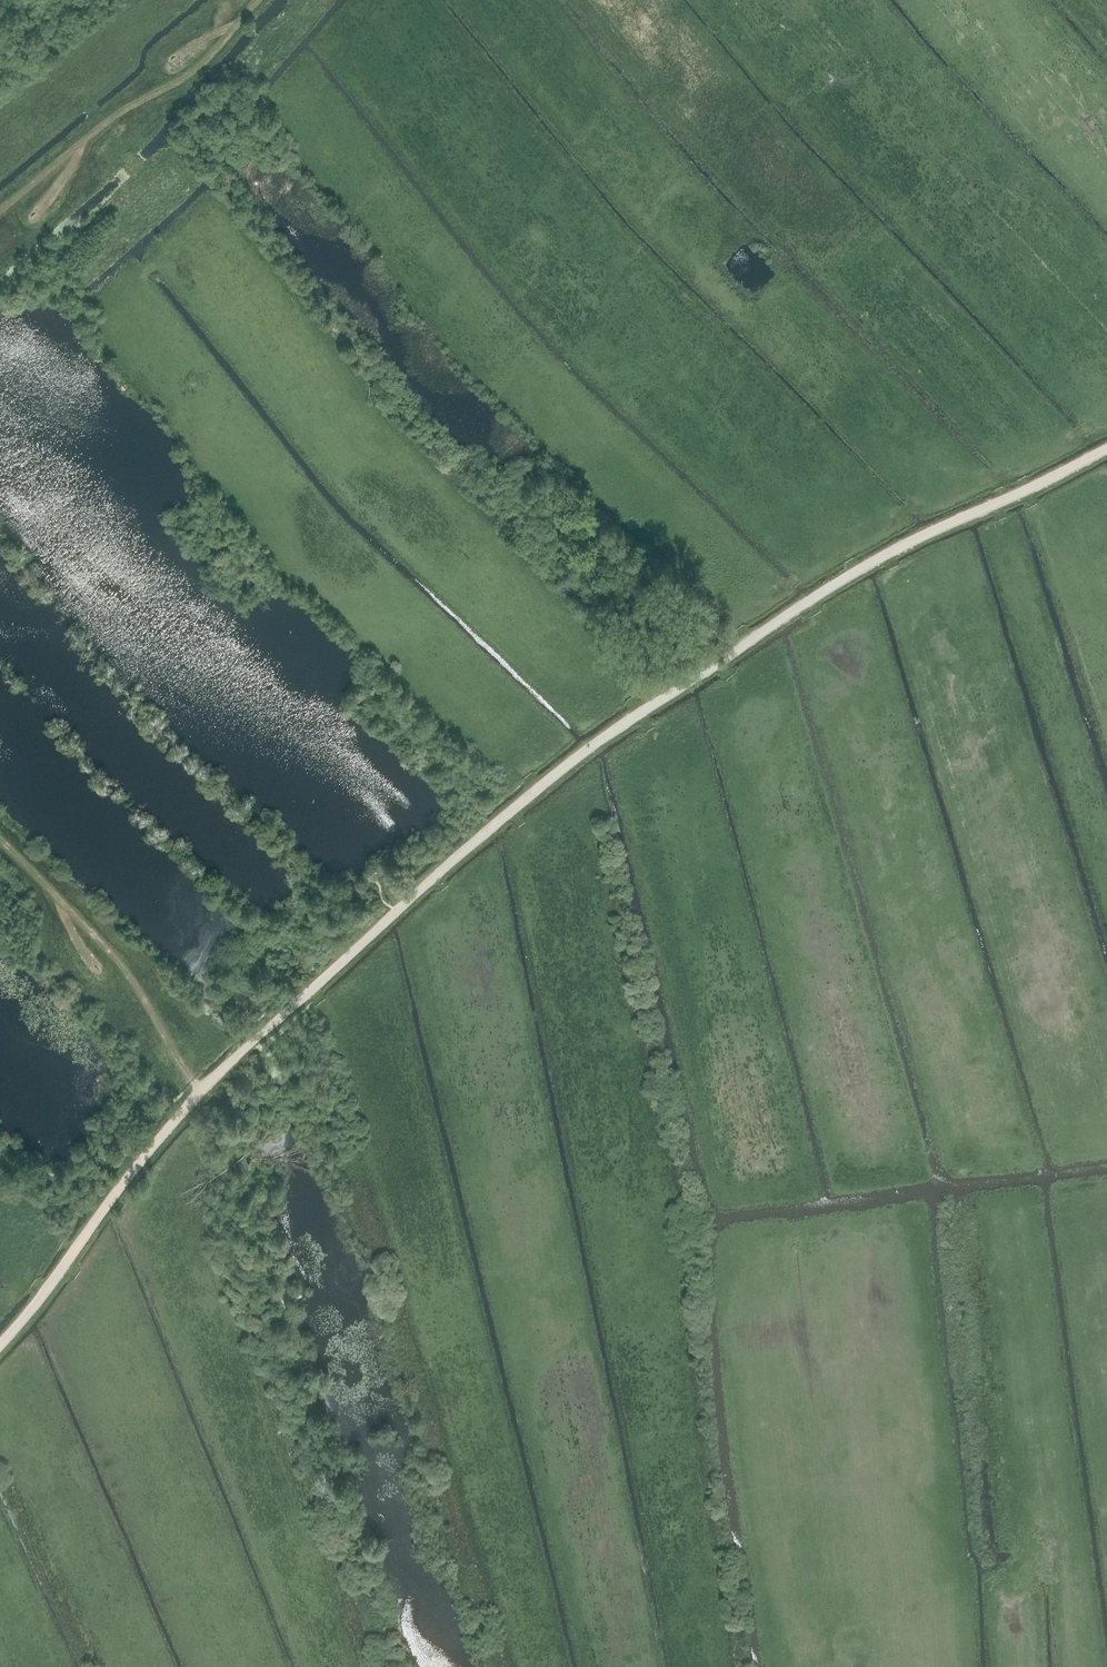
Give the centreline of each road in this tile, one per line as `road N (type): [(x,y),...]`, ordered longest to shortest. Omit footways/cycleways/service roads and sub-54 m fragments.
road 1 (track): [(0,1344),(203,1089),(452,858),(611,733),(842,580),(1106,449)]
road 2 (track): [(261,0),(203,63),(119,112),(0,210)]
road 3 (track): [(0,840),(106,946),(203,1089)]

